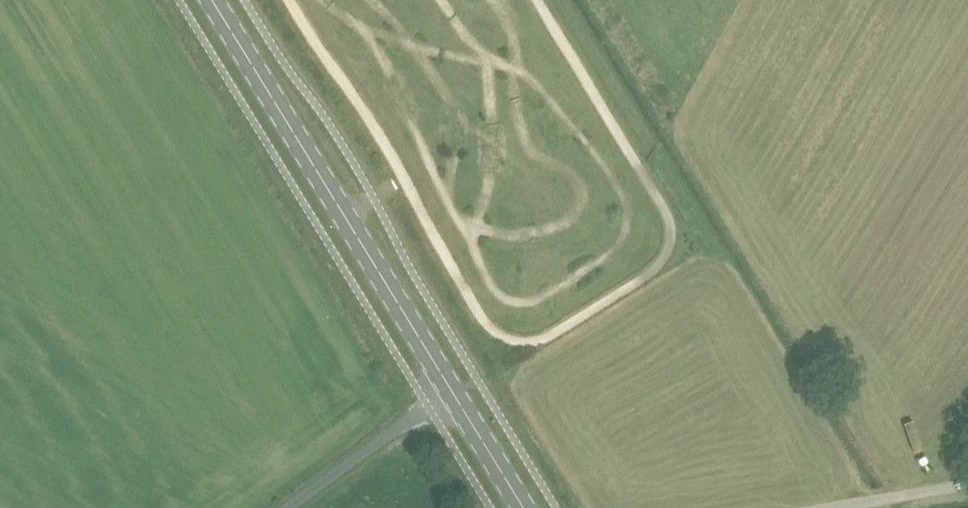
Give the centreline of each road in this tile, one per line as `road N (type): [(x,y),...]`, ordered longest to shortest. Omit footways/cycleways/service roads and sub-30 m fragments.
road 1 (secondary): [(525,507),(210,0)]
road 2 (residential): [(844,507),(967,487)]

